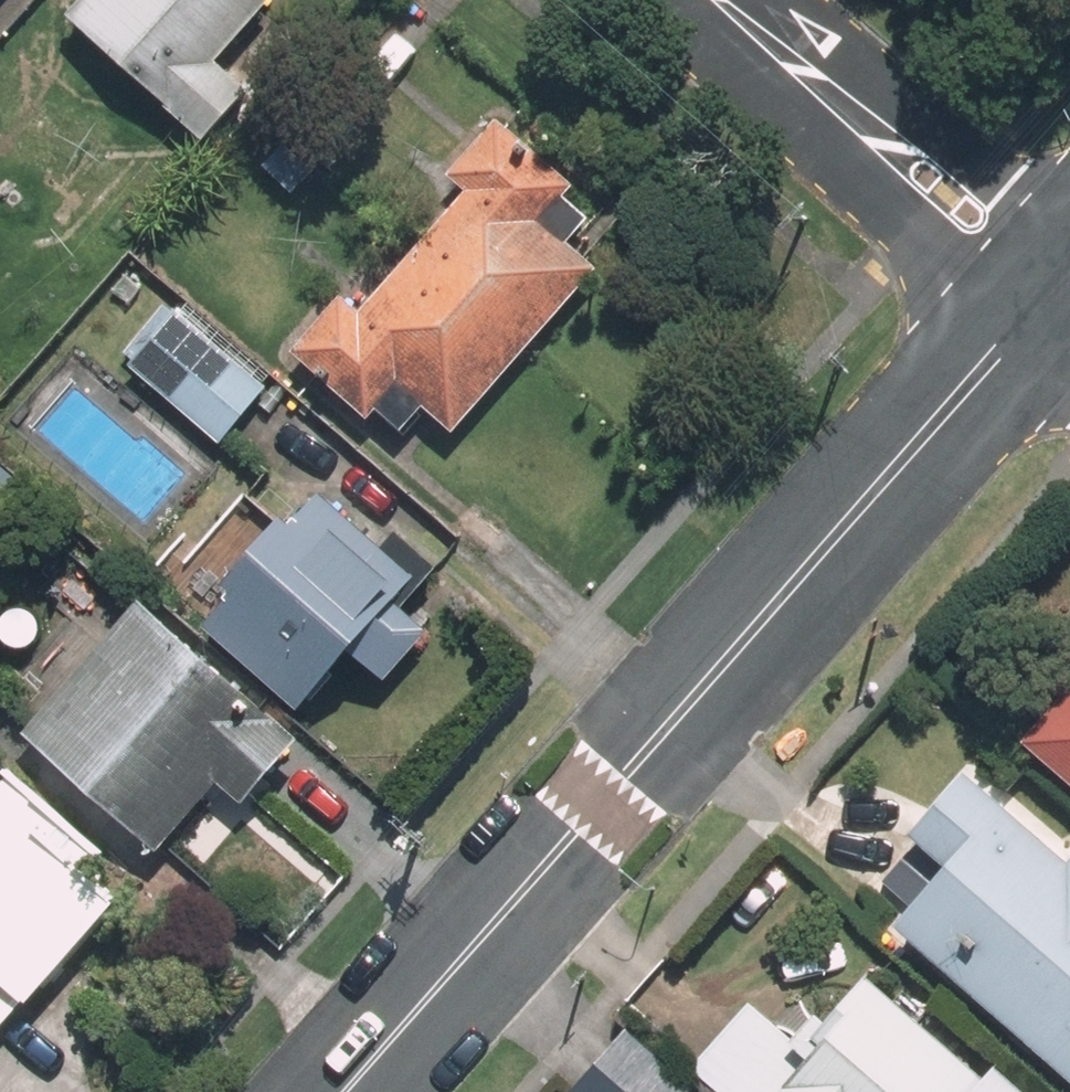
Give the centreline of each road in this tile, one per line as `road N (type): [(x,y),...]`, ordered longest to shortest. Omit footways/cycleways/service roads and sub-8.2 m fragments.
road 1 (residential): [(1049,296),(346,1091)]
road 2 (residential): [(1049,296),(712,0)]

